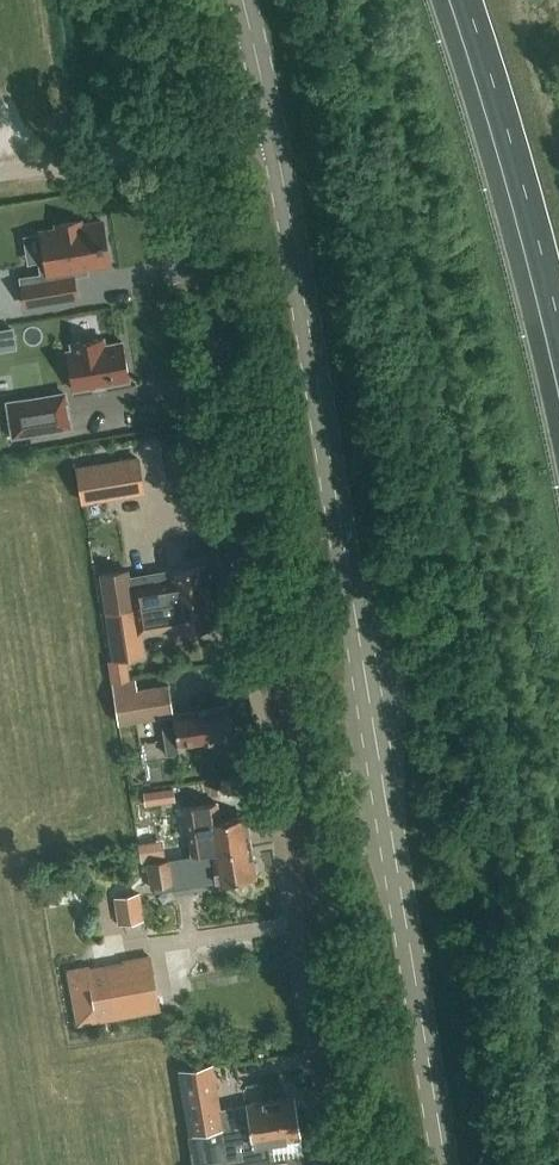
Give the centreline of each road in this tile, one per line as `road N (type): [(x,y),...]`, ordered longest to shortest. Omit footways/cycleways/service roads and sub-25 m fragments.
road 1 (residential): [(350,1164),(183,144),(275,125)]
road 2 (tertiary): [(448,1164),(275,125)]
road 3 (motorway): [(468,0),(558,312)]
road 4 (track): [(0,174),(183,144)]
road 5 (tertiary): [(275,125),(244,0)]

